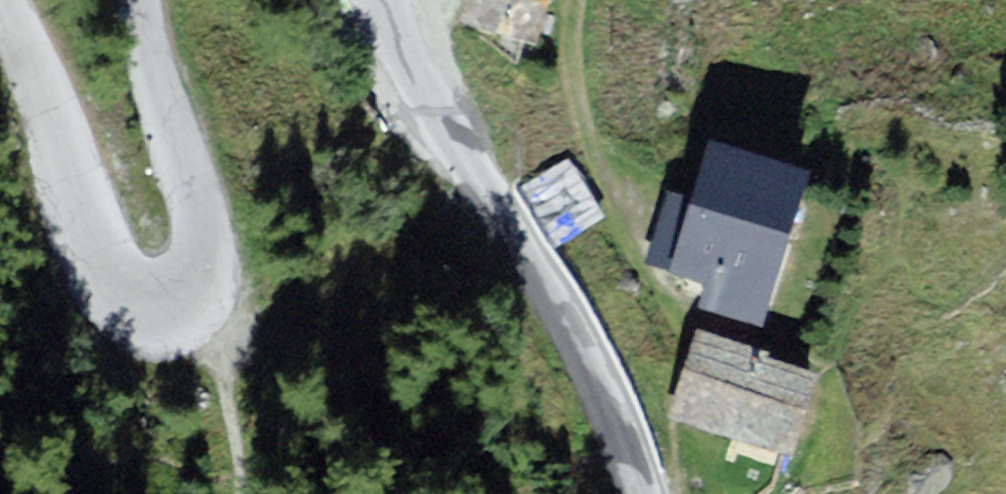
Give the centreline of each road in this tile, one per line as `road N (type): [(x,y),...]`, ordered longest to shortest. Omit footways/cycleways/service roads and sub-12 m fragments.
road 1 (unclassified): [(151,0),(160,74),(212,236),(216,286),(183,319),(161,320),(137,305),(109,273),(4,0)]
road 2 (tertiary): [(380,0),(595,379),(642,493)]
road 3 (track): [(627,248),(577,115),(577,0)]
road 4 (track): [(194,313),(230,394),(241,493)]

